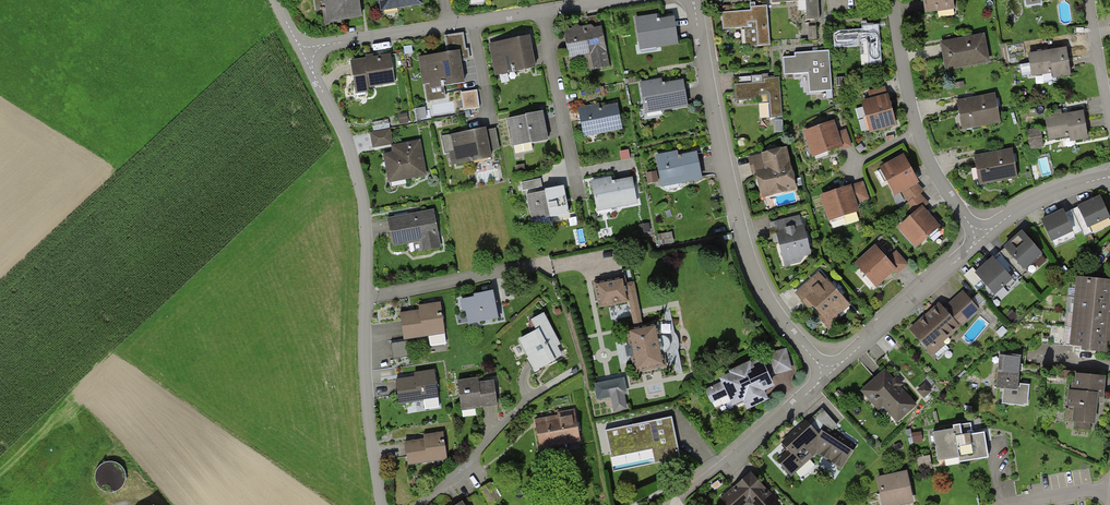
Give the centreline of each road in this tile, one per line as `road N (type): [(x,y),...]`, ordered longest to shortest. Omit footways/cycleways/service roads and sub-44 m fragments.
road 1 (residential): [(308,53),(346,135),(365,207),(365,385),(382,504)]
road 2 (residential): [(694,0),(750,262),(775,312),(828,375)]
road 3 (residential): [(308,53),(608,0)]
road 4 (residential): [(893,0),(917,132),(982,238)]
road 5 (residential): [(982,238),(828,375)]
road 6 (residential): [(828,375),(731,462),(686,487)]
road 7 (residential): [(1109,177),(1053,192),(982,238)]

